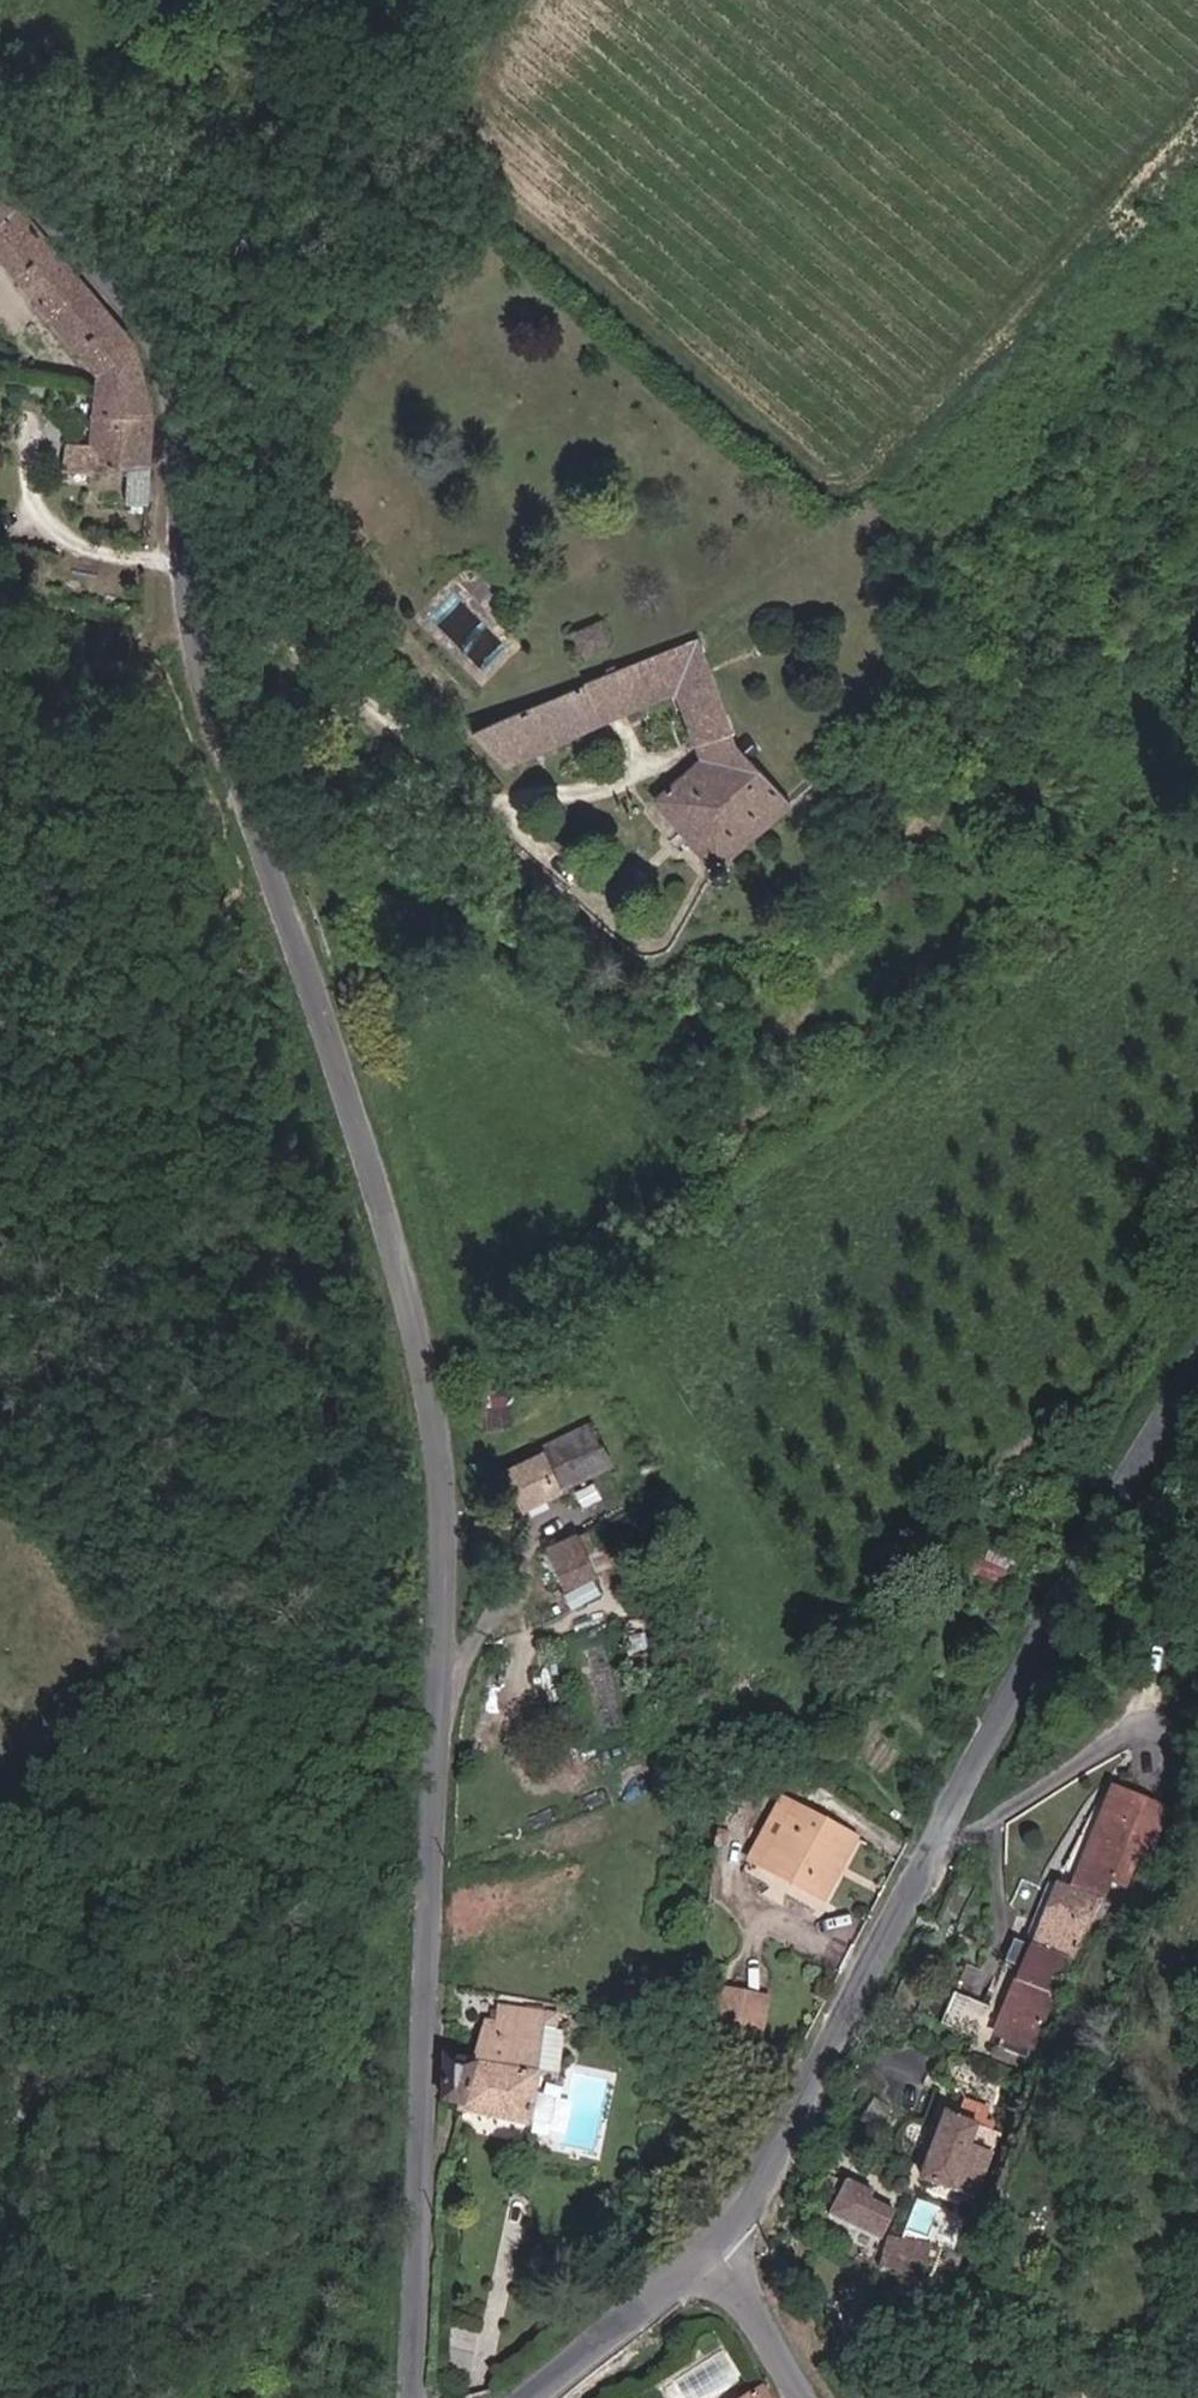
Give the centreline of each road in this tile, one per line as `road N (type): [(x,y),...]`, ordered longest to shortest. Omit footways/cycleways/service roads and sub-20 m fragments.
road 1 (tertiary): [(414,2397),(461,1518),(441,1381),(193,625),(179,410),(152,322),(0,172)]
road 2 (tertiary): [(1197,1355),(1151,1419),(718,2254)]
road 3 (tertiary): [(718,2254),(531,2397)]
road 4 (tertiary): [(806,2397),(753,2293),(718,2254)]

